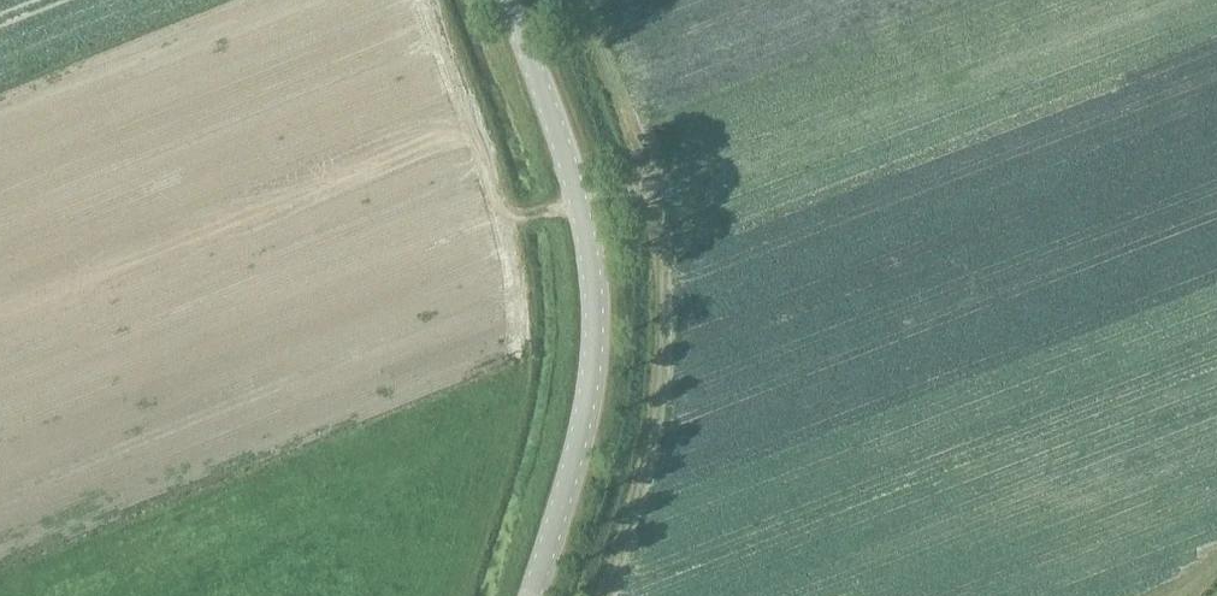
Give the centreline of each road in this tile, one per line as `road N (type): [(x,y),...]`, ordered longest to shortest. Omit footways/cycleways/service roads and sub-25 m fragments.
road 1 (unclassified): [(536,595),(588,411),(595,306),(586,234),(505,0)]

